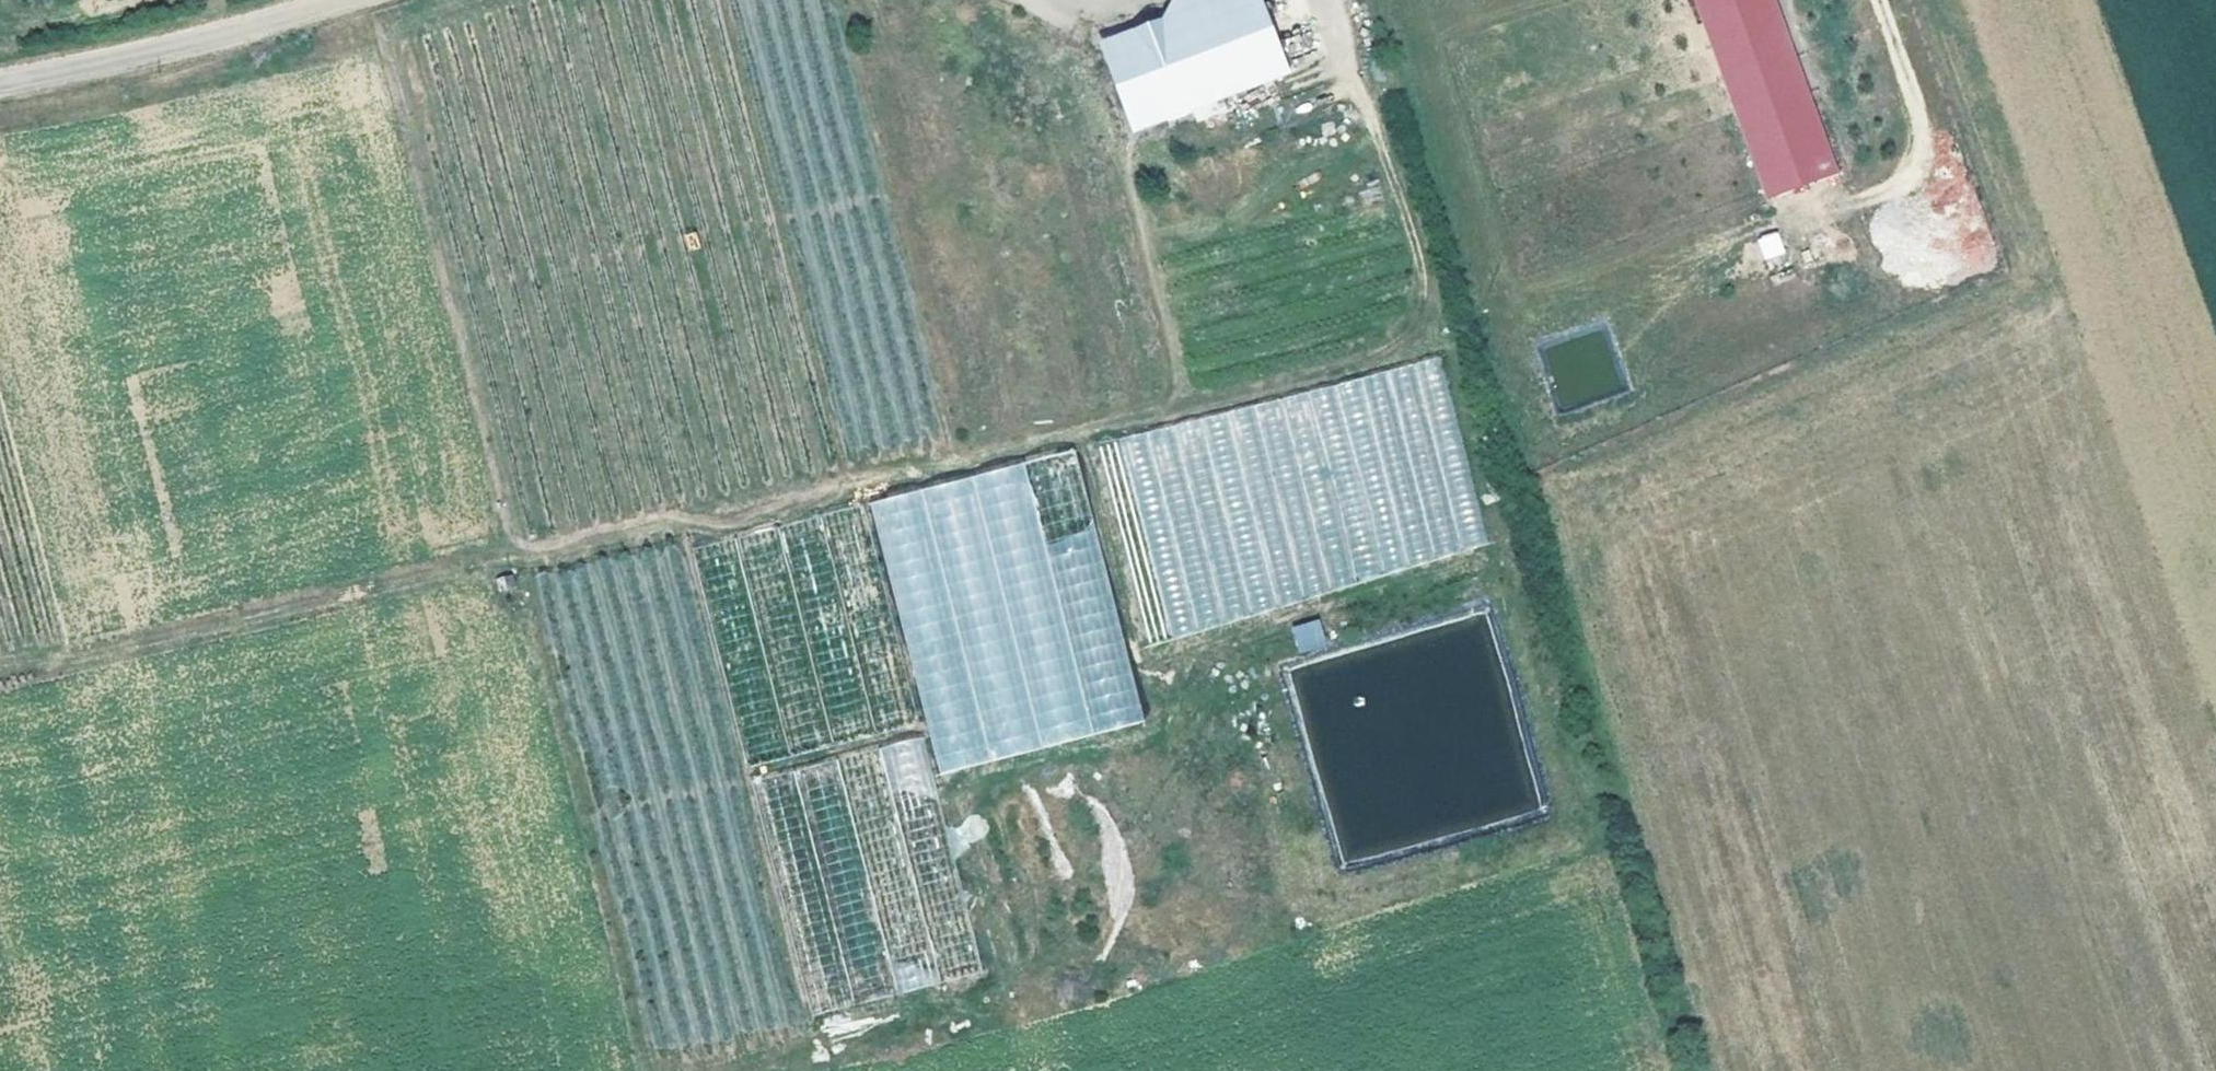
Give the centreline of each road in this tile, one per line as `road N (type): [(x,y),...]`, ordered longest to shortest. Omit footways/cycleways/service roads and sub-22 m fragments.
road 1 (unclassified): [(347,0),(215,41),(0,88)]

